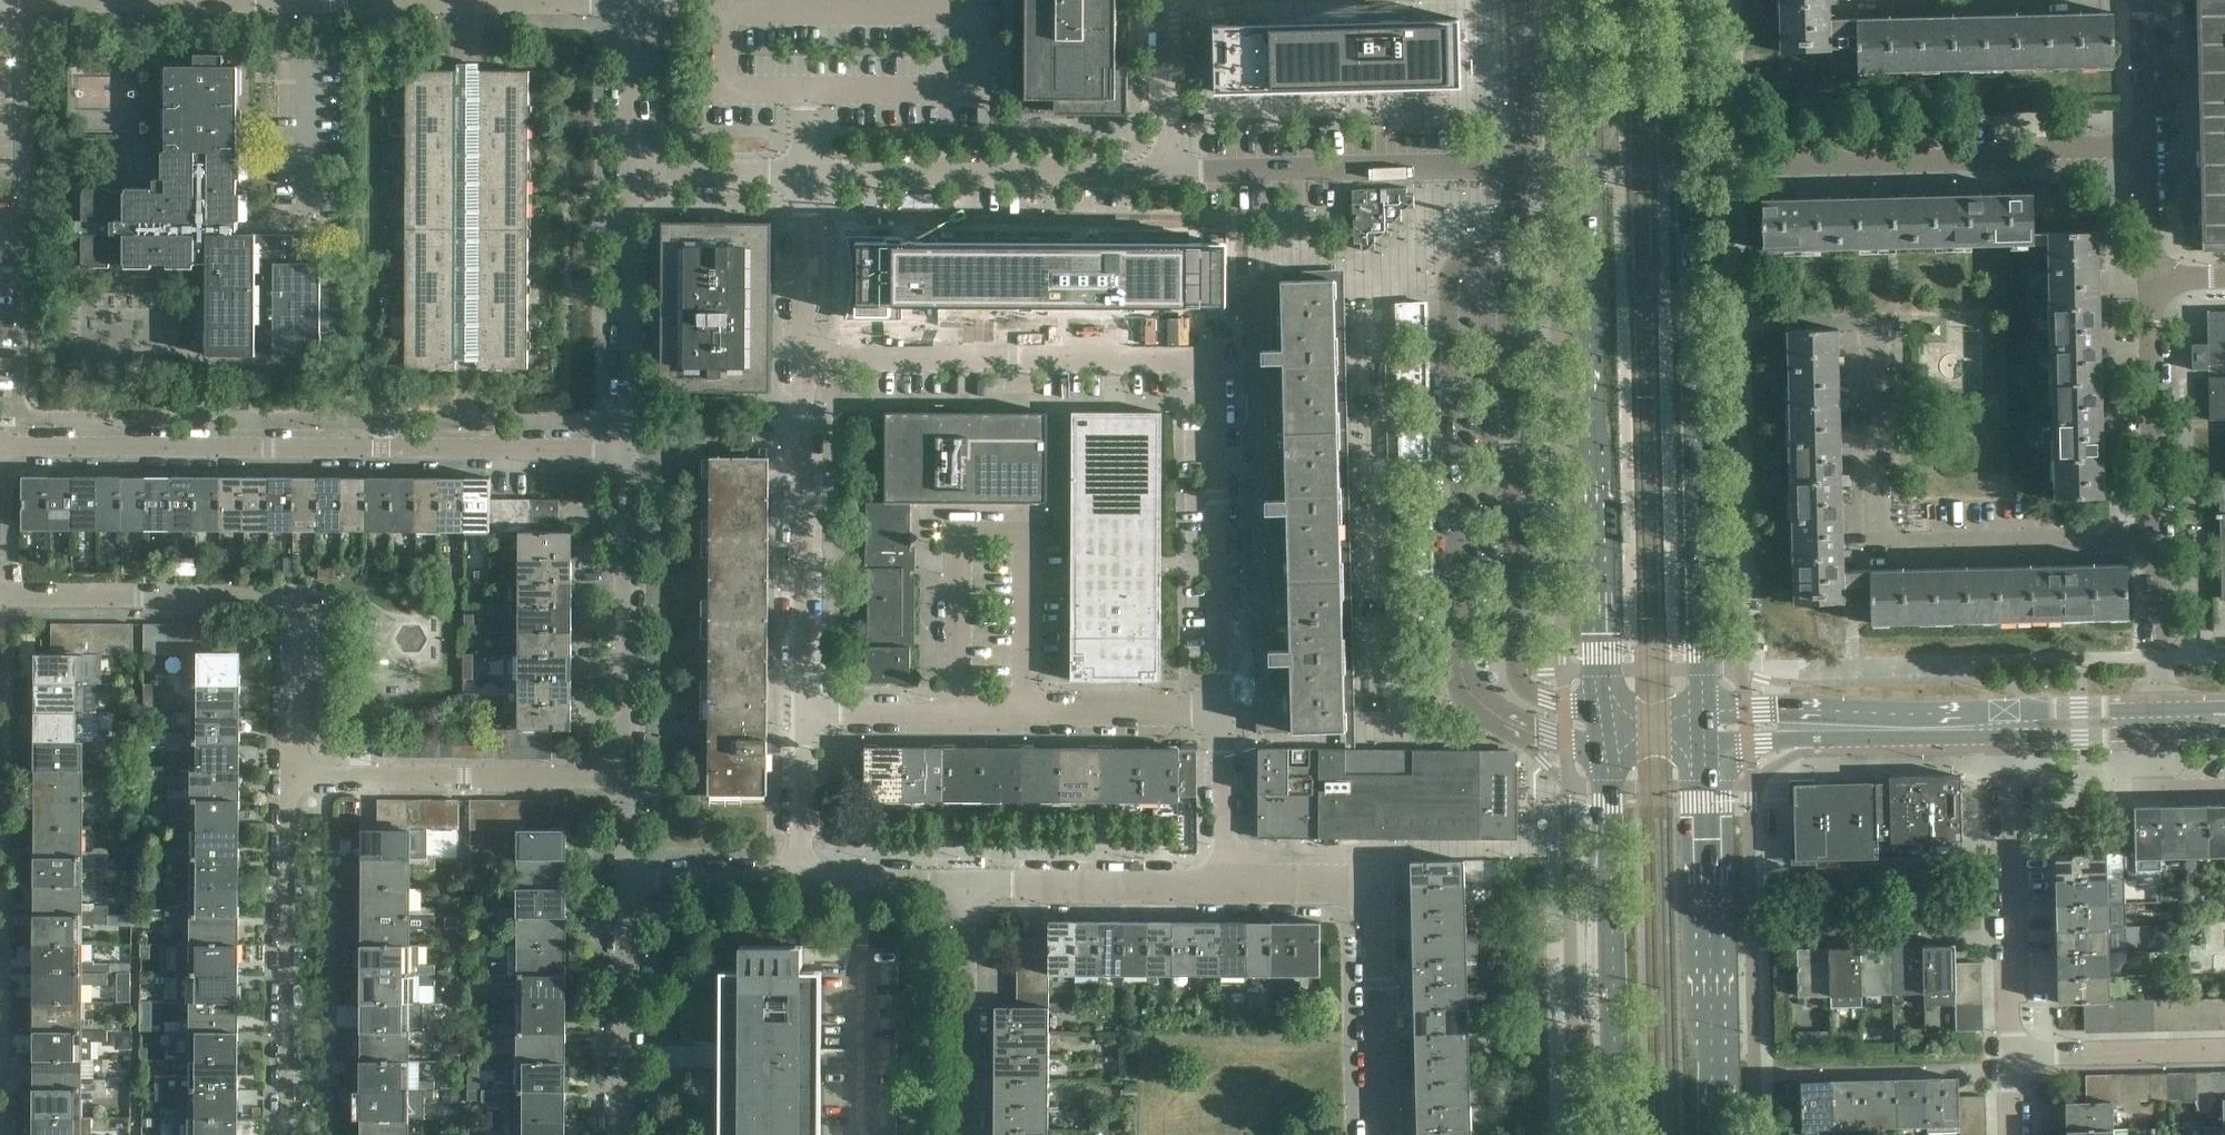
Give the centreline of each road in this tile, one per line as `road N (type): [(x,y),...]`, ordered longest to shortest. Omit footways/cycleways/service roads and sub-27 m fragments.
road 1 (residential): [(1222,713),(1214,357),(804,357)]
road 2 (secondary): [(1703,711),(1687,0)]
road 3 (secondary): [(1587,0),(1603,708)]
road 4 (residential): [(0,448),(634,451)]
road 5 (residential): [(2155,537),(1877,542),(1872,332)]
road 6 (residential): [(292,778),(294,615),(281,599),(0,596)]
road 7 (residential): [(1222,713),(801,716)]
road 8 (residential): [(1380,1134),(1378,882),(1226,884)]
road 9 (residential): [(1496,257),(1467,259),(1447,277),(1456,618)]
road 10 (secondary): [(1603,741),(1617,1134)]
road 11 (secondary): [(1719,1134),(1704,743)]
road 12 (residential): [(1768,166),(2027,158),(2047,147),(2144,146)]
road 13 (residential): [(1516,618),(1506,281),(1496,257)]
road 14 (residential): [(808,175),(1168,174)]
road 15 (residential): [(801,716),(804,357)]
road 16 (residential): [(289,1134),(292,778)]
road 17 (residential): [(1168,174),(1519,167)]
road 18 (residential): [(292,778),(631,781)]
road 19 (residential): [(292,4),(628,5)]
road 20 (residential): [(631,781),(634,451)]
road 21 (residential): [(2013,1058),(2009,735)]
road 22 (tertiary): [(2010,713),(1703,711)]
road 23 (tertiary): [(1704,743),(2009,735)]
road 24 (residential): [(0,1),(292,4)]
road 25 (residential): [(634,451),(631,174)]
road 26 (residential): [(2155,537),(2150,278)]
road 27 (residential): [(1226,884),(971,883)]
road 28 (residential): [(629,1134),(631,880)]
road 29 (residential): [(970,1134),(971,883)]
road 30 (residential): [(1456,618),(1460,674),(1491,712),(1535,734),(1603,741)]
road 31 (residential): [(2013,1058),(2224,1053)]
road 32 (residential): [(804,357),(808,175)]
road 33 (residential): [(631,174),(808,175)]
road 34 (residential): [(1168,174),(1171,0)]
road 35 (residential): [(2158,709),(2155,537)]
road 36 (residential): [(1226,884),(1222,713)]
road 37 (residential): [(802,882),(631,880)]
road 38 (residential): [(631,174),(628,5)]
road 39 (residential): [(971,883),(802,882)]
road 40 (residential): [(1522,0),(1519,167)]
road 41 (residential): [(802,882),(801,716)]
road 42 (residential): [(1603,708),(1524,689),(1516,618)]
road 43 (tertiary): [(2009,735),(2158,731)]
road 44 (tertiary): [(2158,709),(2010,713)]
road 45 (residential): [(2144,146),(2142,0)]
road 46 (residential): [(2150,278),(2144,146)]
road 47 (residential): [(2158,731),(2163,790),(2224,788)]

